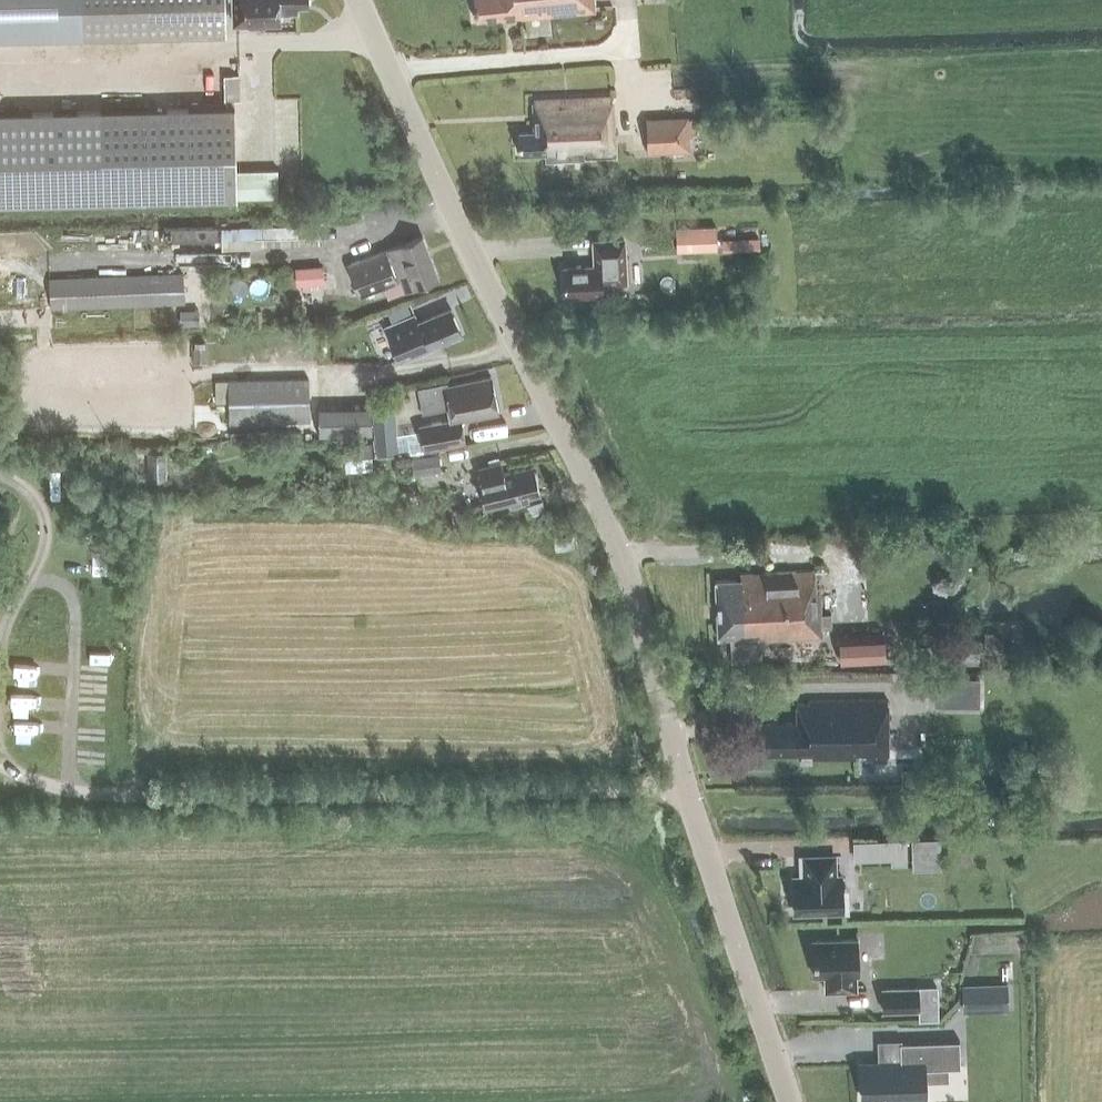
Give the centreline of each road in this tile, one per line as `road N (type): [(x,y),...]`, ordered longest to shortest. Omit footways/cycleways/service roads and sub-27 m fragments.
road 1 (unclassified): [(790,1101),(610,541),(359,0)]

